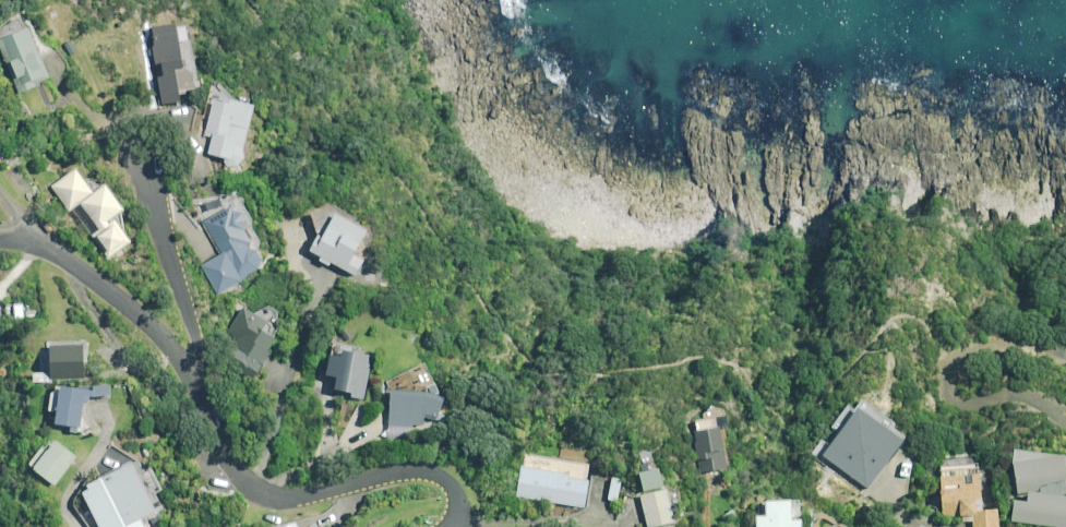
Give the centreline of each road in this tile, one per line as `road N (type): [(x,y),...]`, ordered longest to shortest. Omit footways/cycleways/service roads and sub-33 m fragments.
road 1 (residential): [(453,526),(460,498),(434,475),(305,496),(256,493),(225,456),(198,393)]
road 2 (residential): [(198,393),(164,341),(87,274),(55,251),(0,242)]
road 3 (residential): [(198,393),(200,348),(147,172)]

